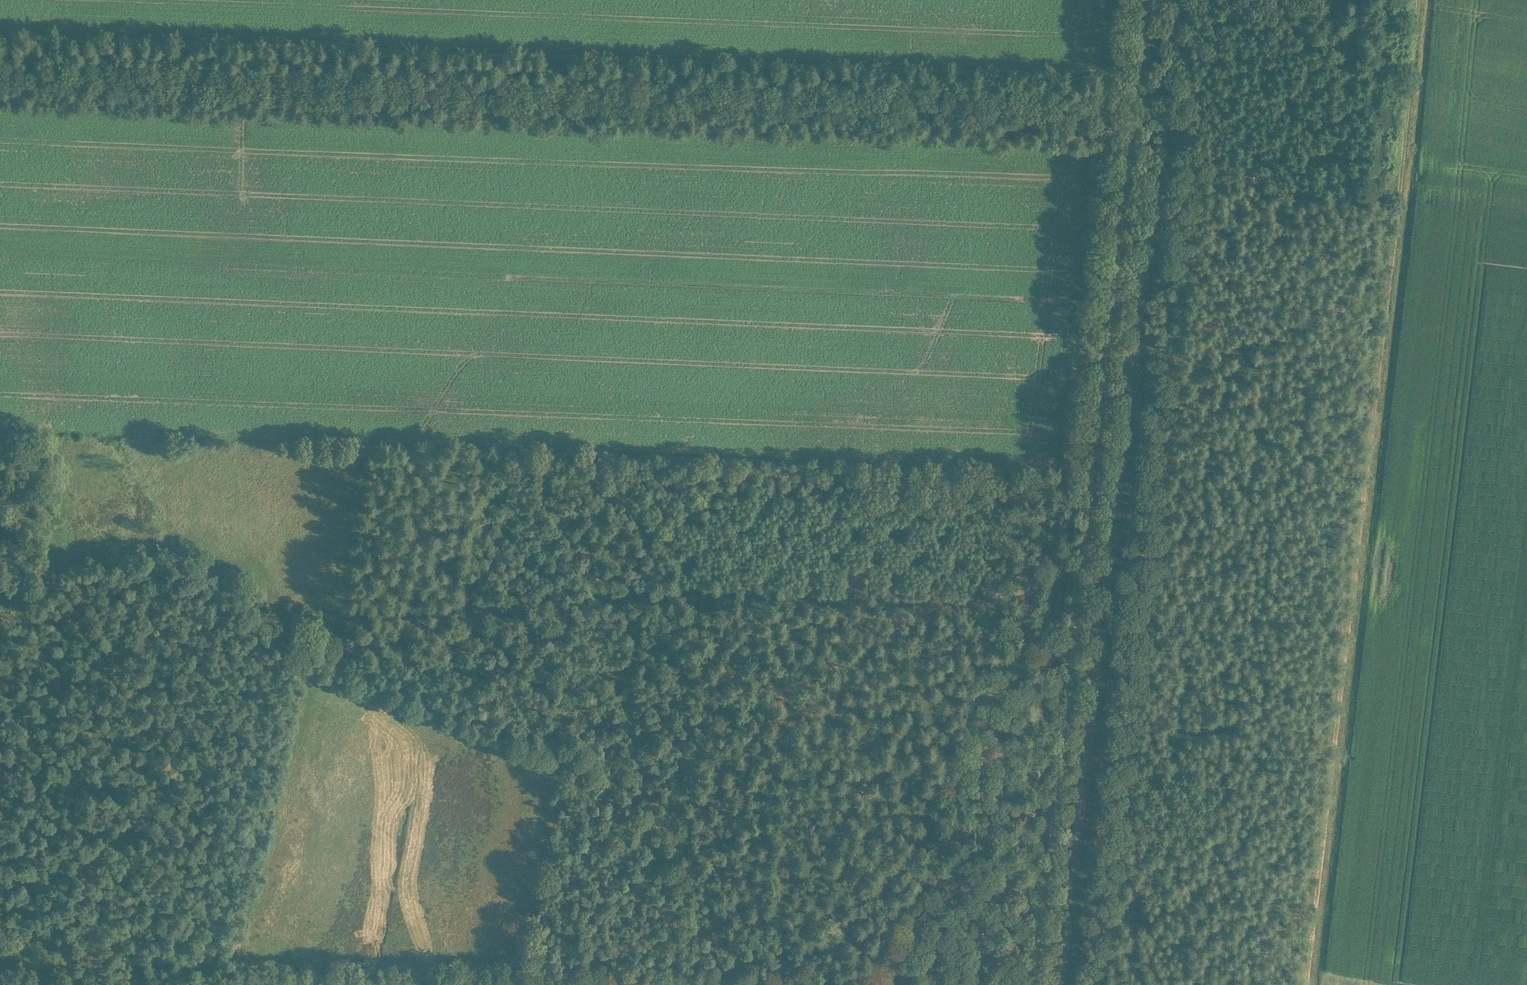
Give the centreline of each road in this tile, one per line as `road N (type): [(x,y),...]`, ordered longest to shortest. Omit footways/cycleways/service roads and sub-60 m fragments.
road 1 (secondary): [(1033,984),(1148,0)]
road 2 (track): [(1301,984),(1414,0)]

